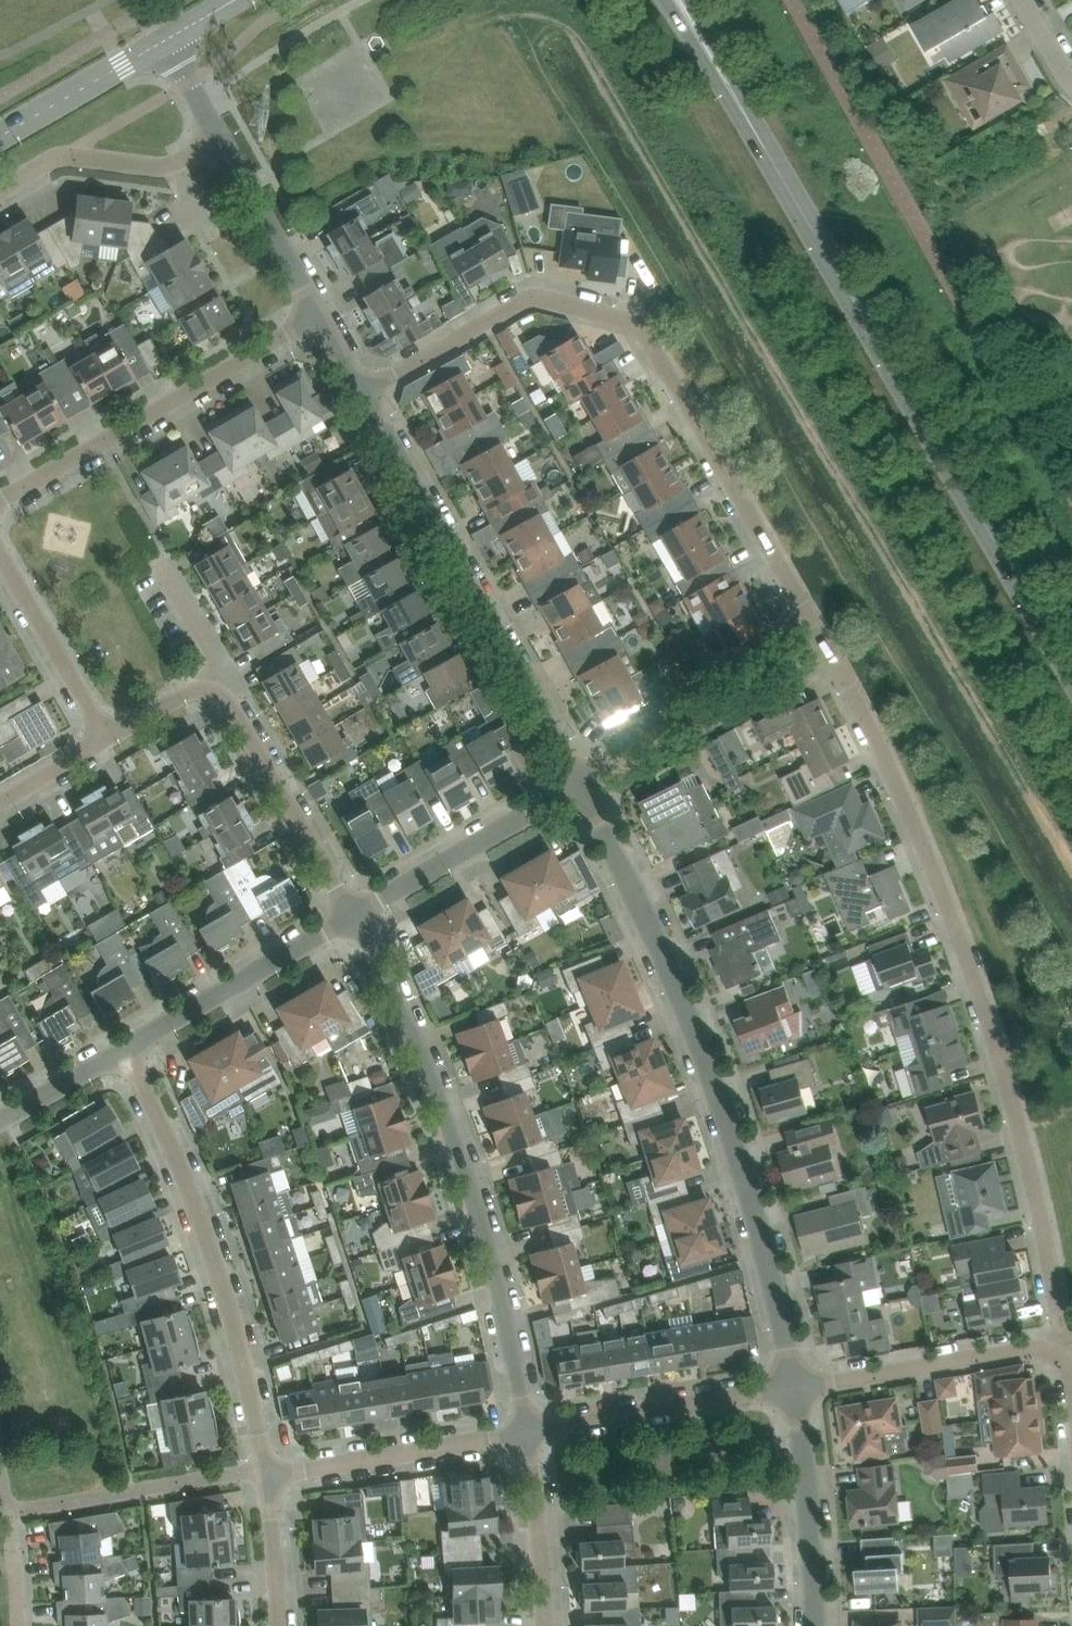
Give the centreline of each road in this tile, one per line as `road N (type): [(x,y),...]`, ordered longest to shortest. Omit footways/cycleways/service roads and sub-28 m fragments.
road 1 (secondary): [(1071,673),(687,15)]
road 2 (residential): [(1059,1339),(1008,1073),(933,865),(827,643)]
road 3 (residential): [(827,643),(648,339),(627,321),(545,299),(523,304),(359,391)]
road 4 (residential): [(792,1391),(764,1233),(733,1126),(673,962),(580,788)]
road 5 (residential): [(526,1434),(495,1276),(456,1141),(353,918)]
road 6 (residential): [(580,788),(359,391)]
road 7 (residential): [(268,1473),(239,1325),(136,1044)]
road 8 (residential): [(0,503),(320,319)]
road 9 (residential): [(580,788),(827,643)]
road 10 (residential): [(353,918),(221,672)]
road 11 (residential): [(792,1391),(1059,1339)]
road 12 (residential): [(526,1434),(792,1391)]
road 13 (residential): [(353,918),(580,788)]
road 14 (residential): [(268,1473),(526,1434)]
road 15 (residential): [(136,1044),(353,918)]
road 16 (residential): [(0,190),(61,155),(168,166),(219,138)]
road 17 (residential): [(815,1625),(792,1391)]
road 18 (residential): [(103,744),(0,560)]
road 19 (residential): [(320,319),(219,138)]
road 20 (residential): [(545,1625),(526,1434)]
road 21 (tertiary): [(0,134),(166,38)]
road 22 (residential): [(0,1125),(136,1044)]
road 23 (residential): [(278,1625),(268,1473)]
road 24 (residential): [(103,744),(221,672)]
road 25 (residential): [(221,672),(163,565)]

